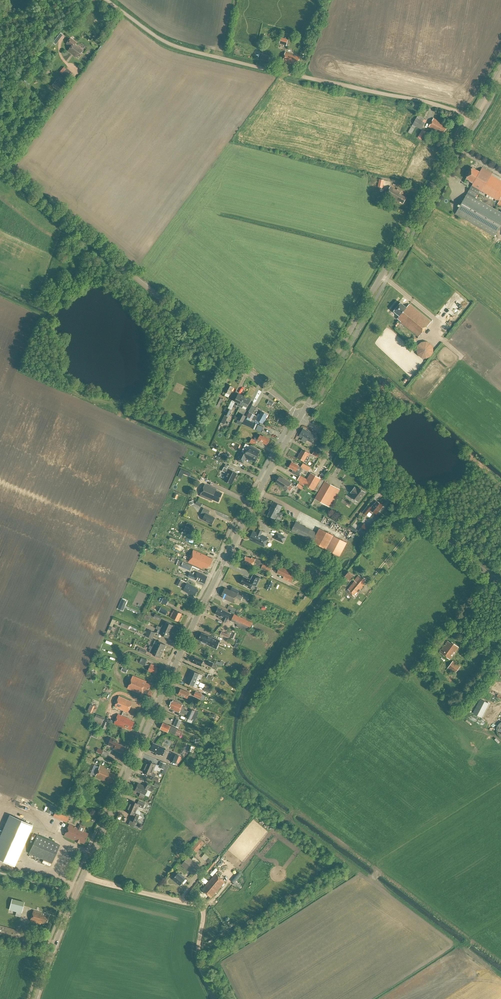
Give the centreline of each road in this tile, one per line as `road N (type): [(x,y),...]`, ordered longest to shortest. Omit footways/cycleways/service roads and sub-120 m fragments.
road 1 (tertiary): [(36,998),(184,644),(301,415)]
road 2 (unclassified): [(301,415),(0,164)]
road 3 (residential): [(473,116),(169,46),(108,0)]
road 4 (tertiary): [(301,415),(473,116)]
road 5 (unclassified): [(500,585),(301,415)]
road 6 (track): [(216,998),(200,962),(199,906),(83,876)]

